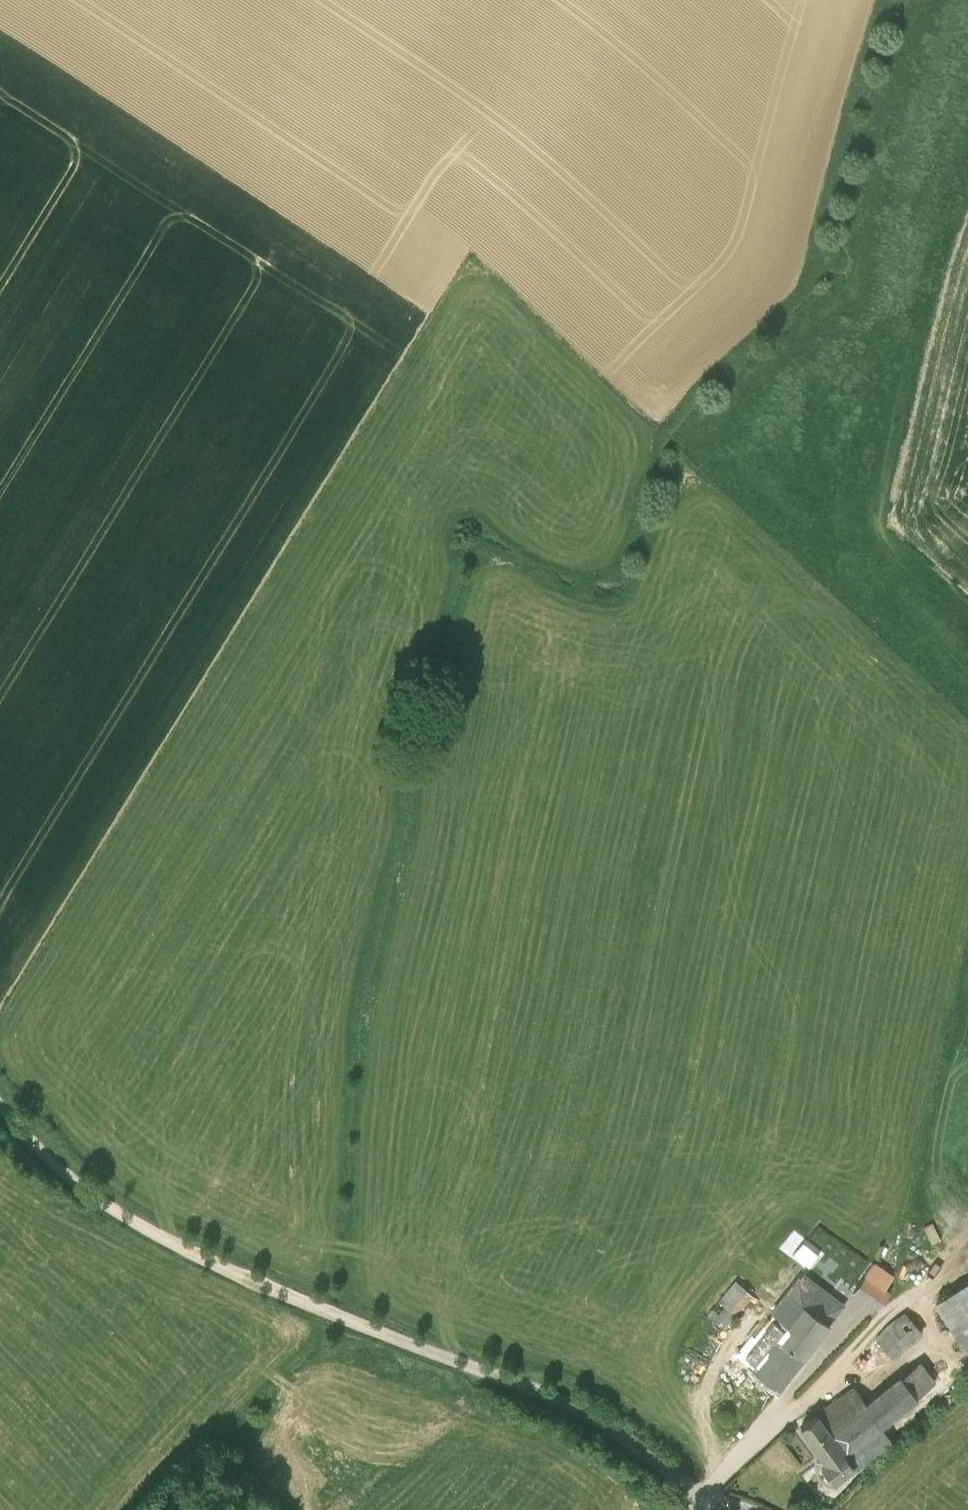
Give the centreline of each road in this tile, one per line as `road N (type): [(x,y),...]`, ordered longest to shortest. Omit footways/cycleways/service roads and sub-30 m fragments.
road 1 (track): [(704,1498),(587,1416),(533,1388),(272,1288),(141,1224),(60,1169),(0,1105)]

